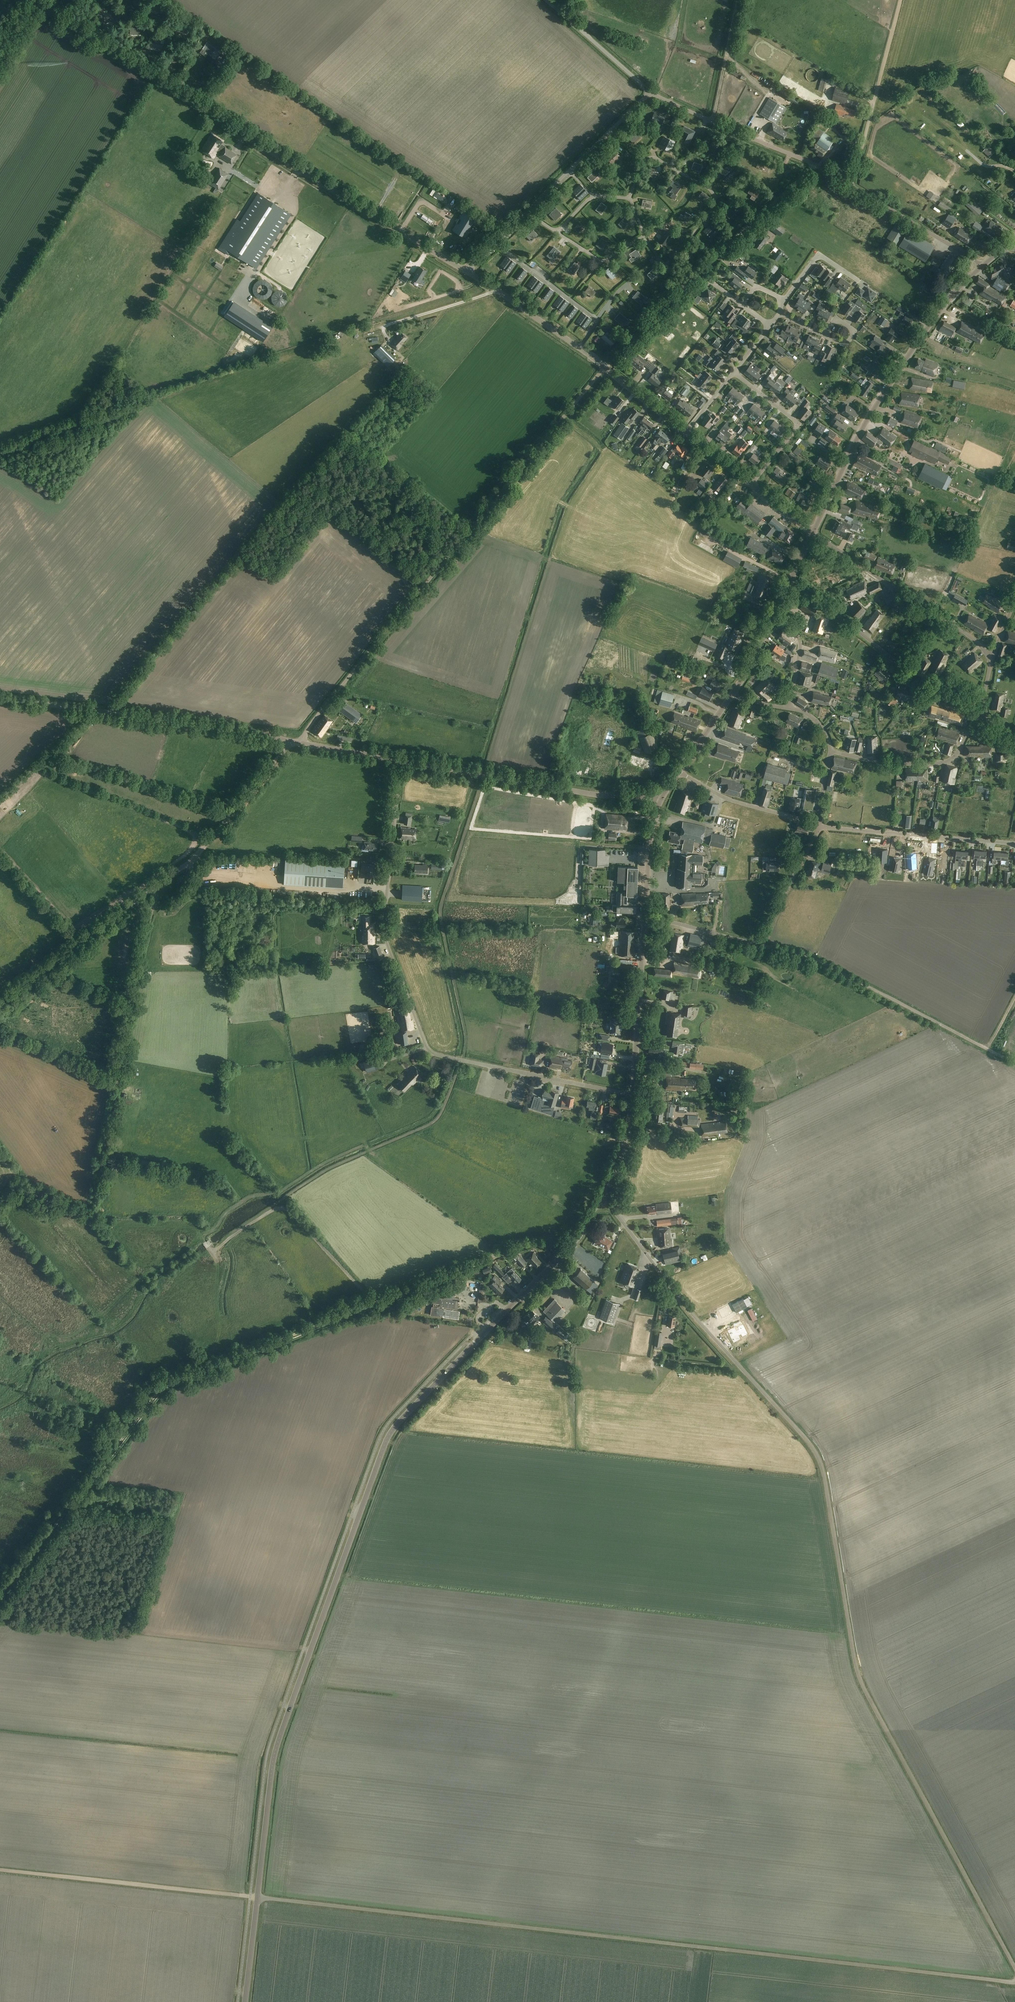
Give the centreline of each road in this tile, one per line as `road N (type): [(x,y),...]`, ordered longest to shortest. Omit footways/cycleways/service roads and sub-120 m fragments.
road 1 (unclassified): [(1014,1969),(861,1685),(815,1453),(599,1199)]
road 2 (tertiary): [(257,1897),(275,1751),(384,1446),(573,1244),(599,1199)]
road 3 (unclassified): [(1014,1981),(257,1897)]
road 4 (track): [(0,1596),(162,1388),(491,1257)]
road 5 (unclassified): [(465,270),(28,0)]
road 6 (unclassified): [(635,1096),(427,1051),(386,918),(400,761)]
road 7 (track): [(293,743),(605,368)]
road 8 (unclassified): [(0,1004),(188,862),(293,743)]
road 9 (tertiary): [(813,533),(872,413),(924,332),(981,267)]
road 10 (unclassified): [(0,700),(293,743)]
road 11 (residential): [(605,368),(816,165)]
road 12 (unclassified): [(1014,1064),(823,963),(760,945)]
road 13 (unclassified): [(661,800),(400,761)]
road 14 (unclassified): [(651,91),(465,270)]
road 15 (track): [(0,1870),(250,1897)]
road 16 (track): [(462,1059),(434,1121),(325,1170),(277,1209)]
road 17 (unclassified): [(978,713),(905,669),(791,581)]
road 18 (track): [(206,1242),(216,1250),(285,1209),(376,1305)]
road 19 (unclassified): [(992,659),(813,533)]
road 20 (unclassified): [(819,826),(1014,844)]
road 21 (unclassified): [(816,165),(651,91)]
road 22 (unclassified): [(830,752),(945,763),(978,713)]
road 23 (tertiary): [(635,1096),(645,921)]
road 24 (unclassified): [(605,368),(465,270)]
road 25 (unclassified): [(751,485),(796,421),(734,373)]
road 26 (unclassified): [(981,267),(850,185)]
road 27 (unclassified): [(679,772),(737,802),(819,826)]
road 28 (track): [(370,1150),(322,1165),(280,1193),(243,1202)]
road 29 (unclassified): [(760,945),(819,826)]
road 30 (track): [(496,291),(387,325),(388,339)]
road 31 (unclassified): [(651,91),(572,21),(574,0)]
road 32 (tertiary): [(645,921),(650,832),(661,800)]
road 33 (track): [(713,120),(737,0)]

